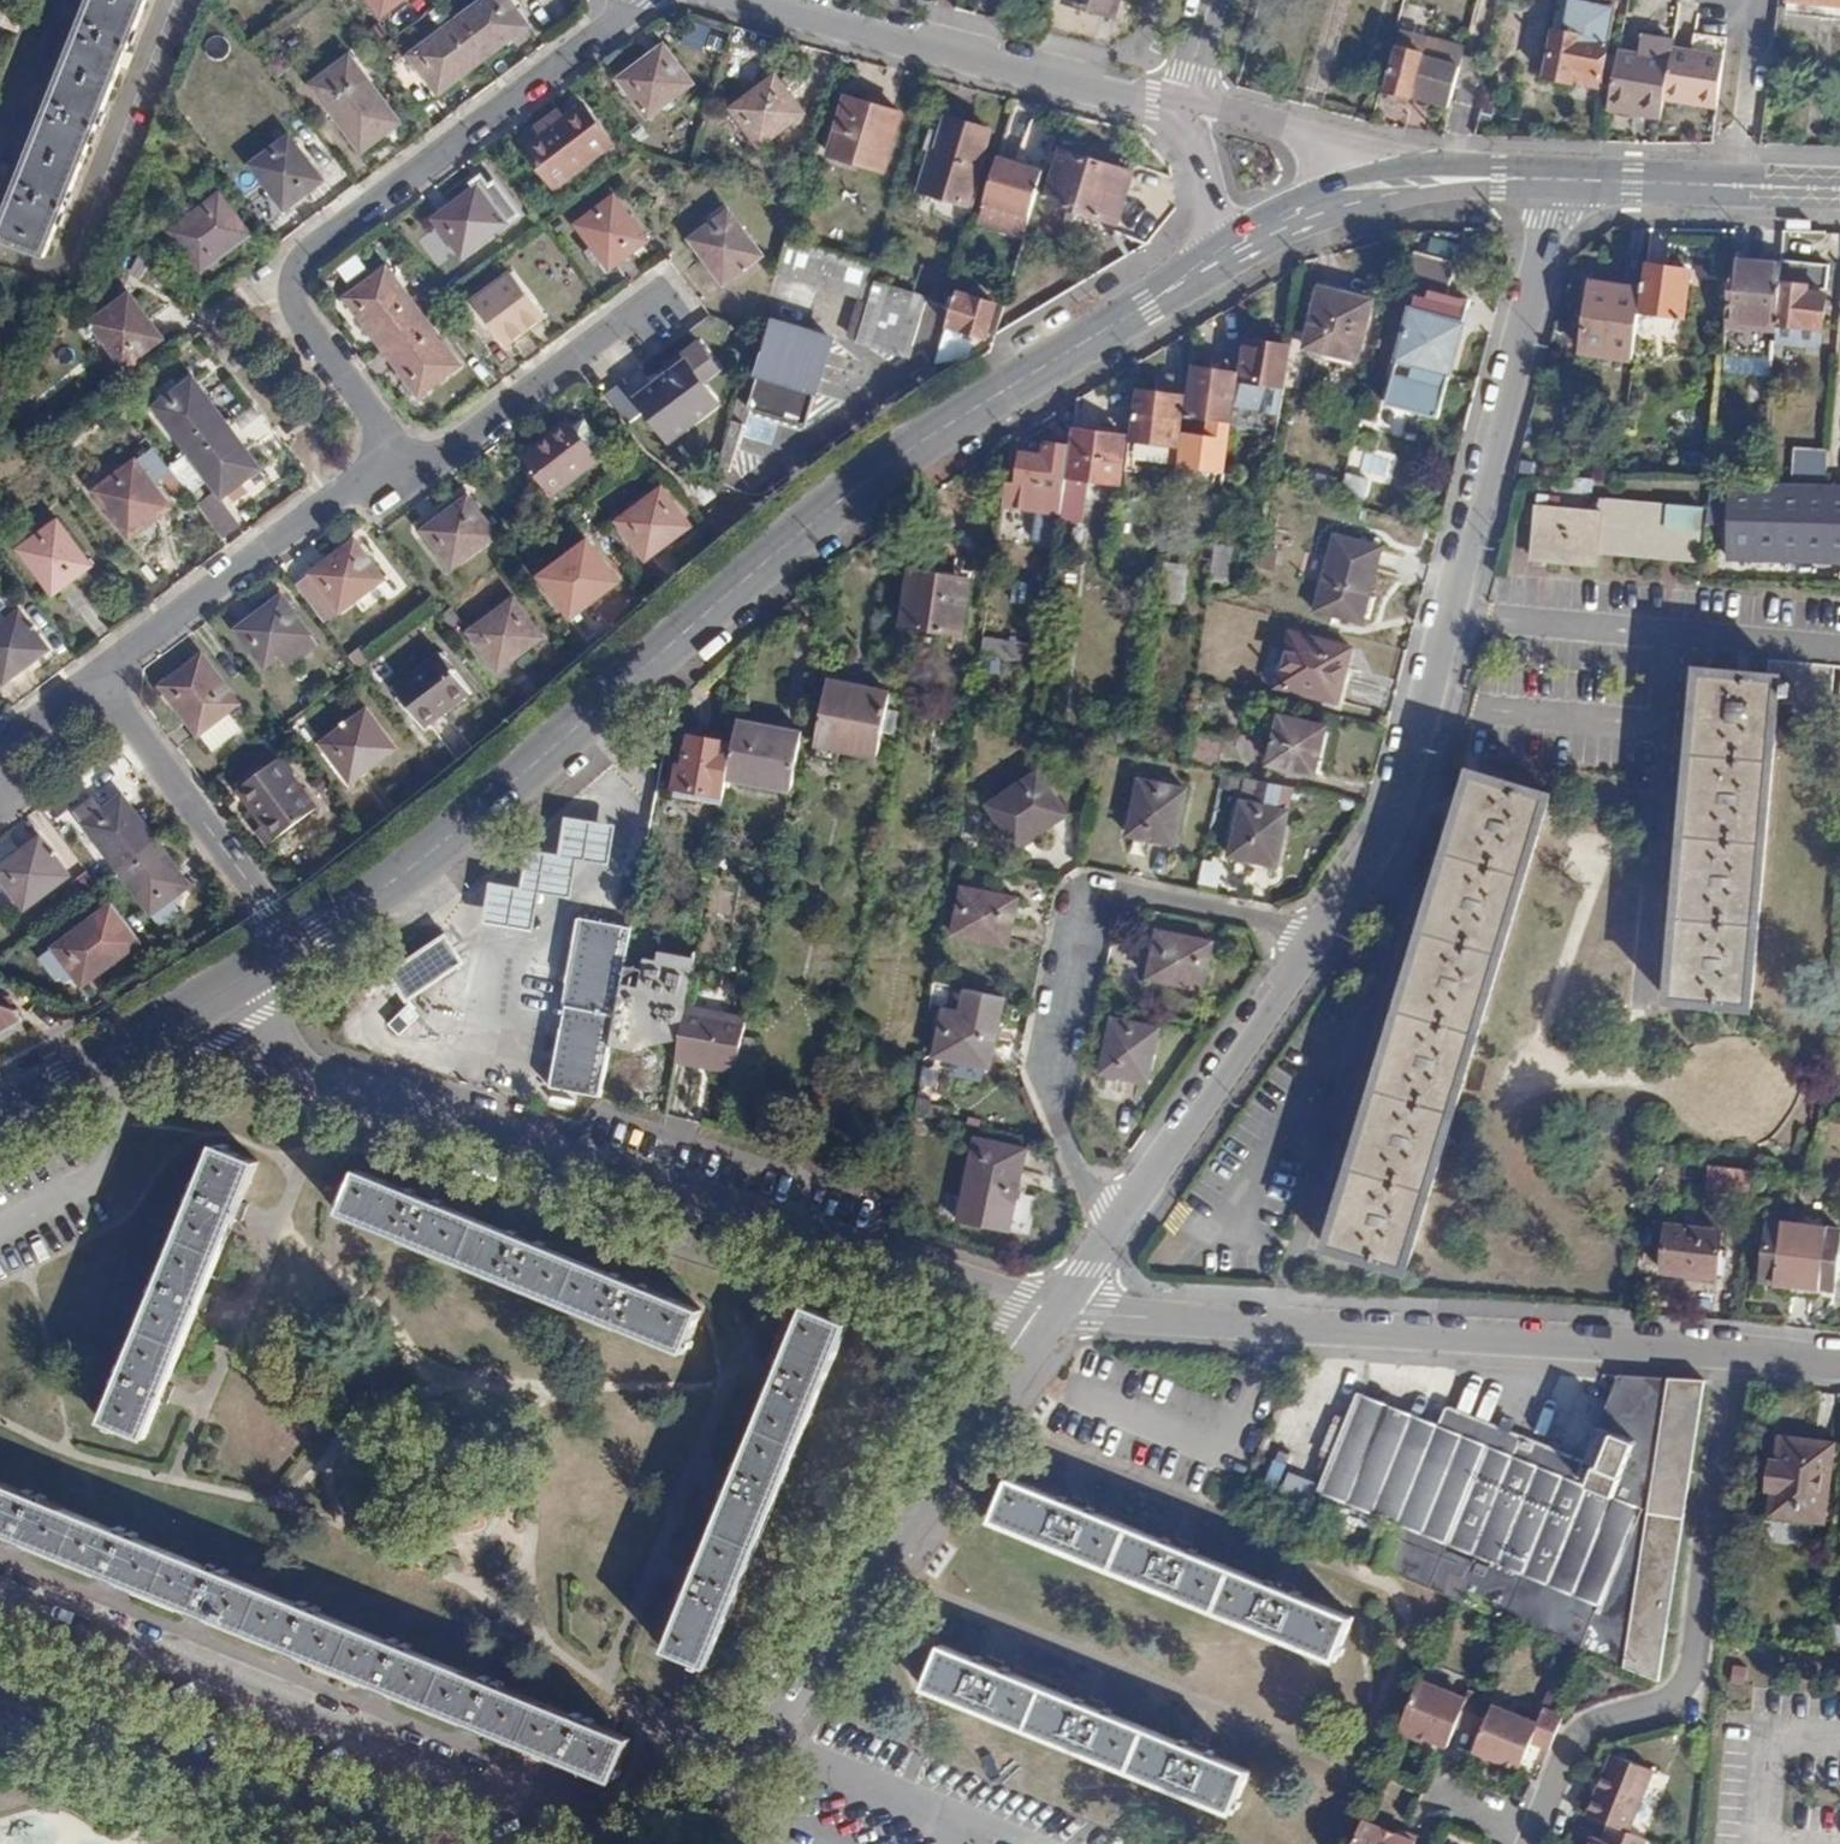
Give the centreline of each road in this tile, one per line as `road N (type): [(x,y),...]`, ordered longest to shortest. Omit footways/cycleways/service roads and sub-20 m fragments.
road 1 (primary): [(1215,262),(962,415),(846,496),(421,863),(295,947)]
road 2 (residential): [(1057,1311),(290,1059),(223,990)]
road 3 (residential): [(1561,180),(1399,819),(1319,933)]
road 4 (residential): [(671,1843),(0,1586)]
road 5 (residential): [(1744,1353),(1057,1311)]
road 6 (residential): [(399,452),(302,323),(300,267),(642,0)]
road 7 (residential): [(1128,1211),(1082,1184),(1048,1081),(1090,891),(1319,933)]
road 8 (residential): [(1744,1353),(1689,1681),(1662,1705),(1597,1723),(1577,1739),(1532,1827)]
road 9 (residential): [(1057,1311),(768,1730)]
road 10 (residential): [(751,0),(1183,104)]
road 11 (residential): [(0,1687),(383,1843)]
road 12 (residential): [(94,680),(399,452)]
road 13 (residential): [(1319,933),(1128,1211)]
road 14 (residential): [(295,947),(94,680)]
road 15 (residential): [(650,306),(449,451),(399,452)]
road 16 (residential): [(1029,1843),(768,1730)]
road 17 (primary): [(1561,180),(1839,187)]
road 18 (residential): [(1444,170),(1183,104)]
road 19 (primary): [(223,990),(0,1111)]
road 20 (primary): [(1444,170),(1333,201),(1215,262)]
road 21 (residential): [(1183,104),(1215,262)]
road 22 (residential): [(768,1730),(693,1843)]
road 23 (residential): [(1128,1211),(1057,1311)]

